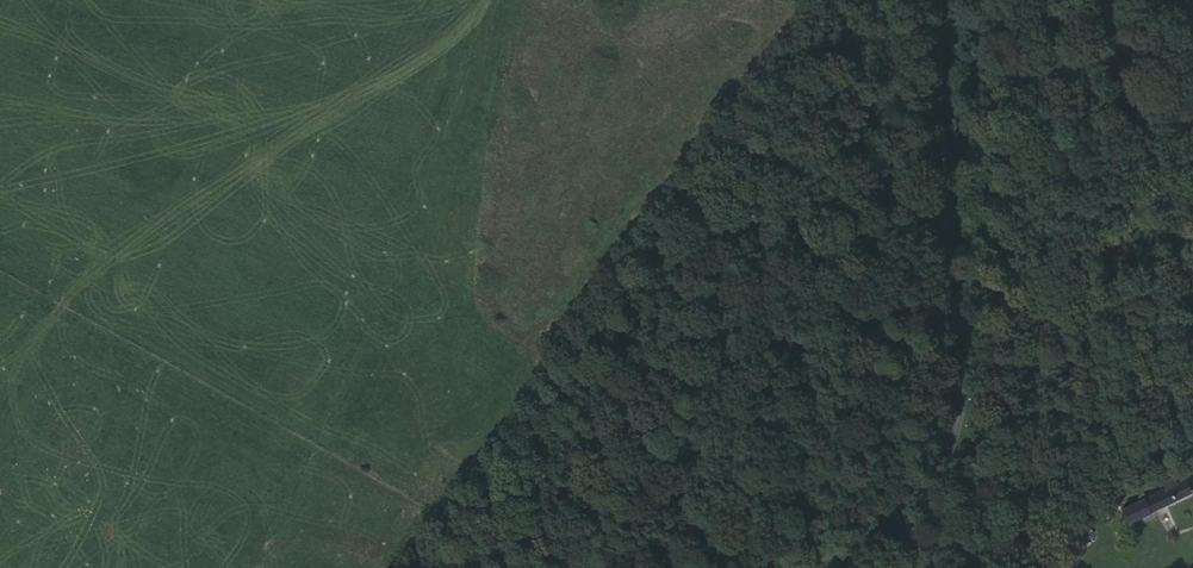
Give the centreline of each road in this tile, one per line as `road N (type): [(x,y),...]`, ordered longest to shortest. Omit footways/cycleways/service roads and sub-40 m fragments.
road 1 (tertiary): [(824,567),(903,489),(939,368),(927,0)]
road 2 (unclassified): [(1090,0),(1161,247),(1192,327)]

